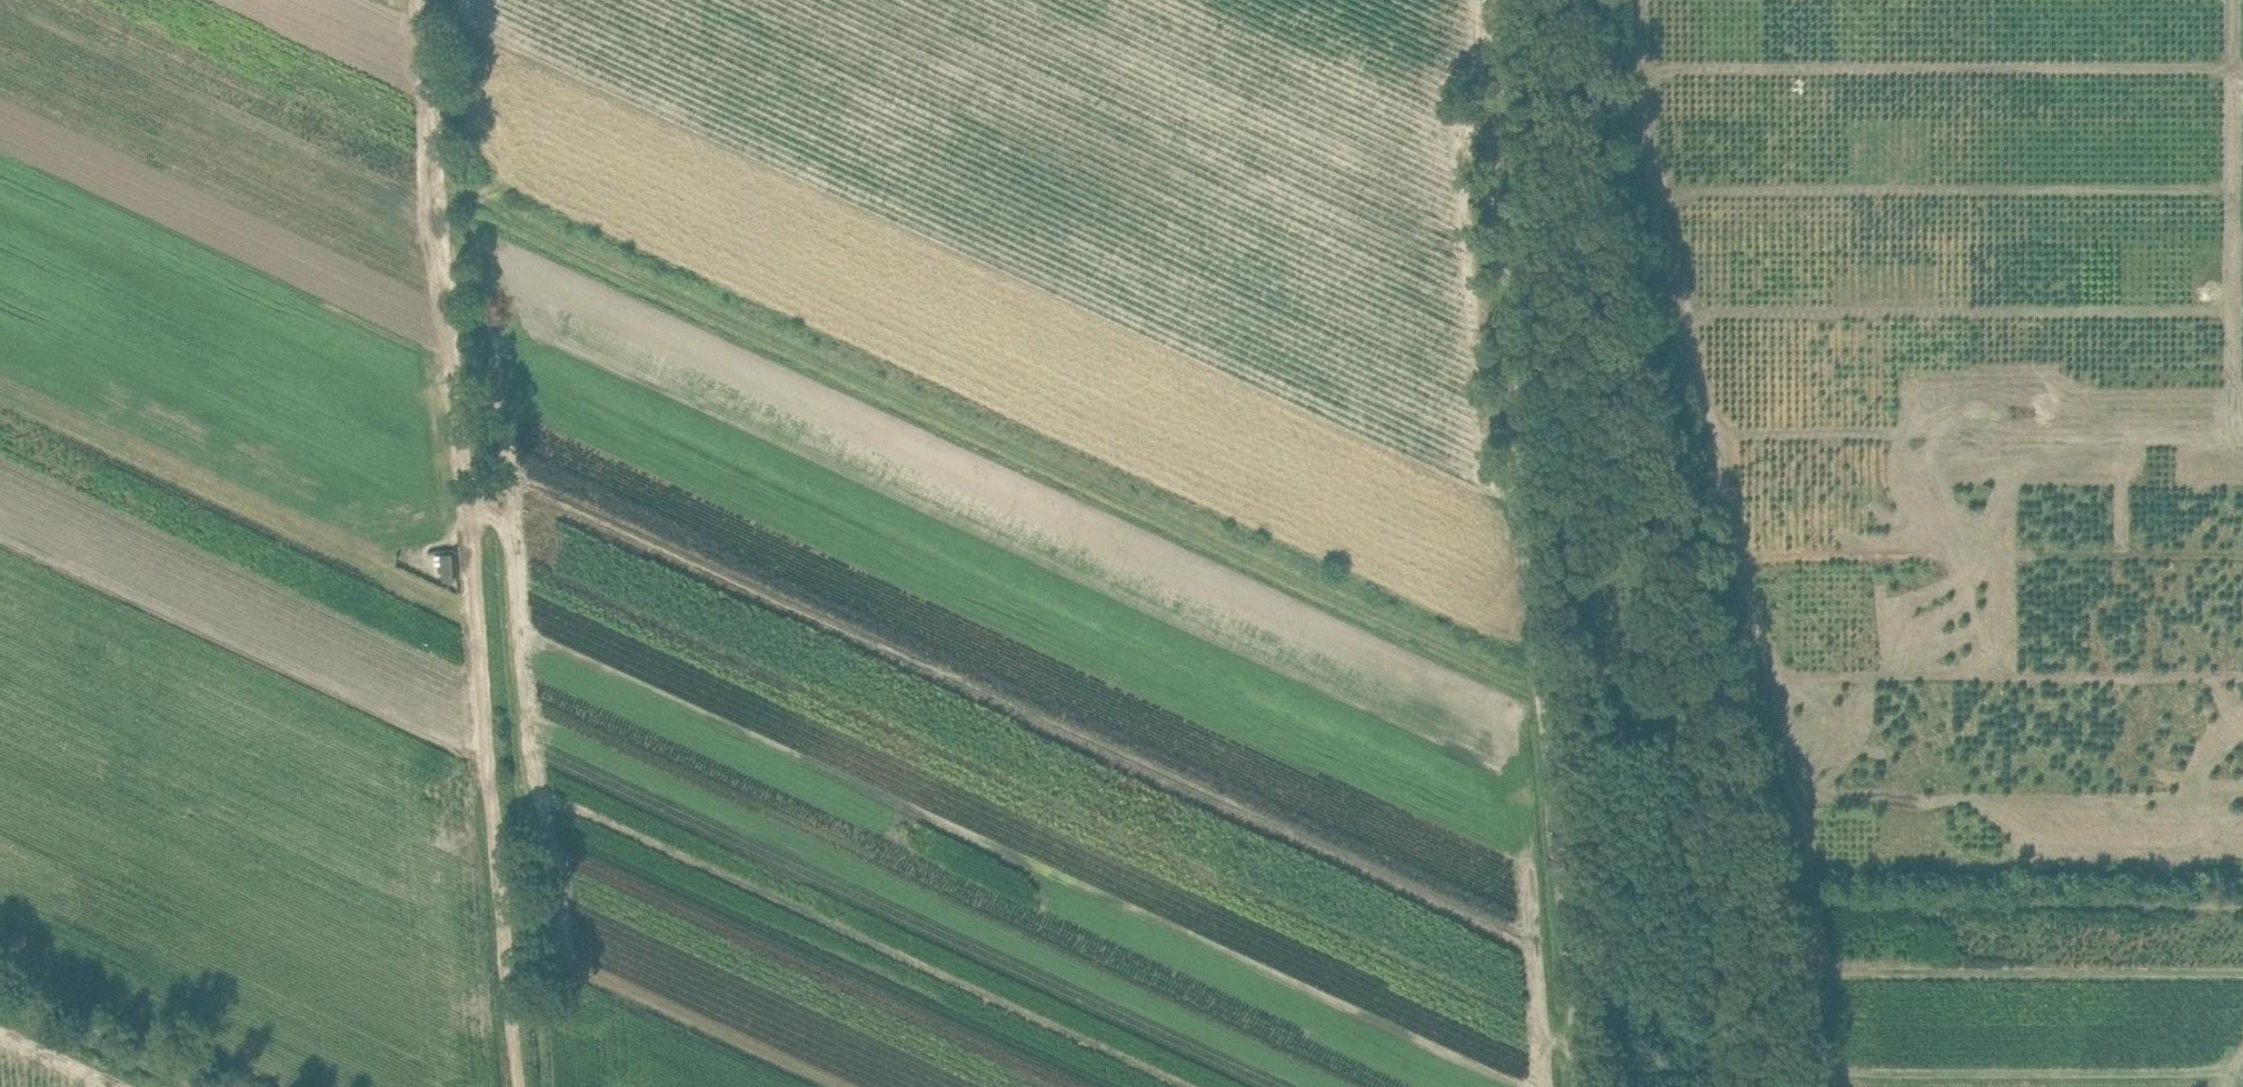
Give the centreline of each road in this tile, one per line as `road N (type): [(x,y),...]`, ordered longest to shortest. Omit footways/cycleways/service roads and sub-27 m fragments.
road 1 (track): [(455,205),(1547,700)]
road 2 (track): [(455,205),(526,1086)]
road 3 (track): [(1483,0),(1547,700)]
road 4 (track): [(1547,700),(1581,1086)]
road 5 (track): [(196,1086),(0,999)]
road 6 (track): [(438,0),(455,205)]

